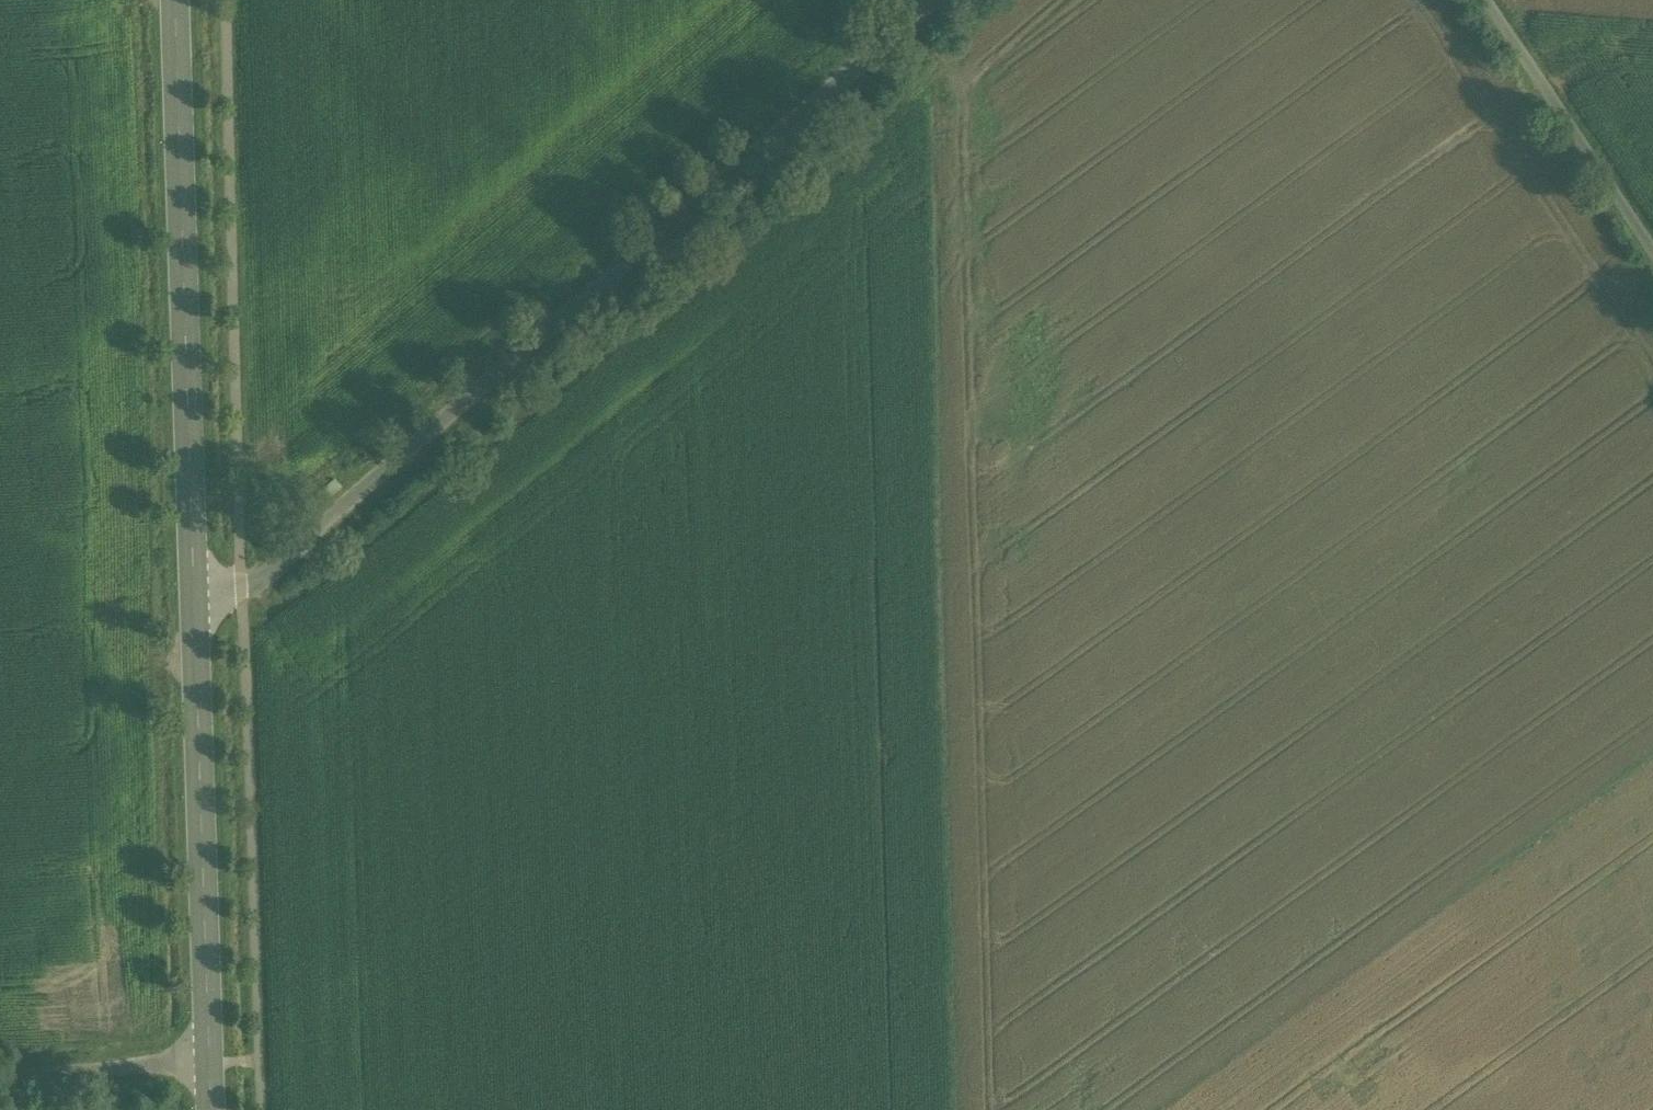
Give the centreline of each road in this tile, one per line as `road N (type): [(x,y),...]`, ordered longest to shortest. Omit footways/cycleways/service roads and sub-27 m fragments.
road 1 (unclassified): [(194,608),(277,562),(936,0)]
road 2 (secondary): [(194,608),(174,0)]
road 3 (secondary): [(210,1064),(194,608)]
road 4 (unclassified): [(1485,0),(1652,250)]
road 5 (unclassified): [(0,1075),(210,1064)]

